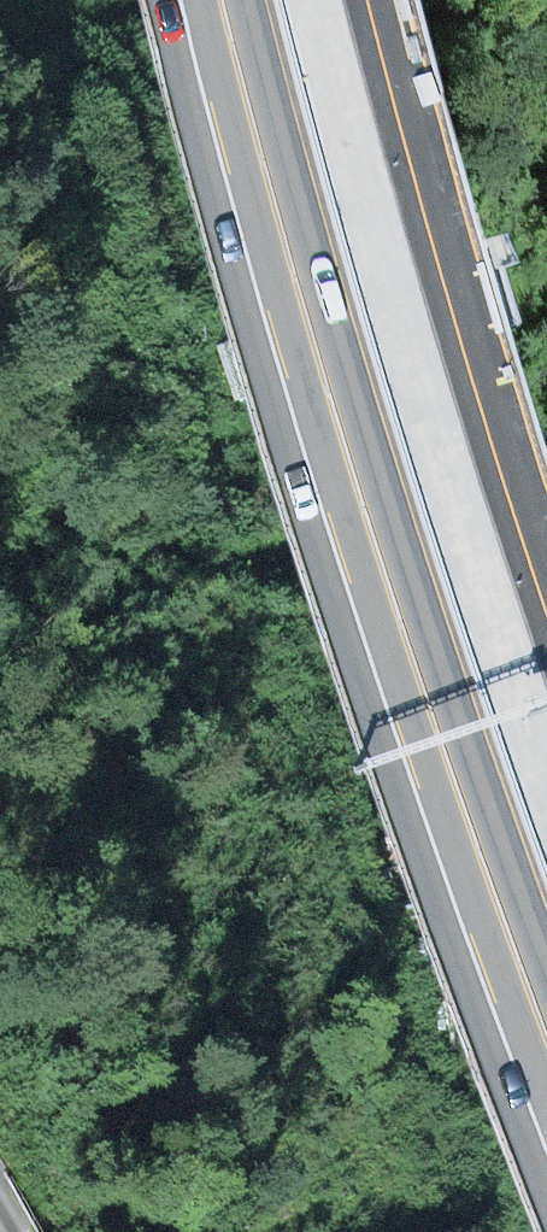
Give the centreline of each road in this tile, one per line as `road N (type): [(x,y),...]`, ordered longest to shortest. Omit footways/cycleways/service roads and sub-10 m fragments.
road 1 (motorway): [(223,0),(358,500),(438,744),(546,1032)]
road 2 (motorway): [(546,696),(467,471),(338,0)]

